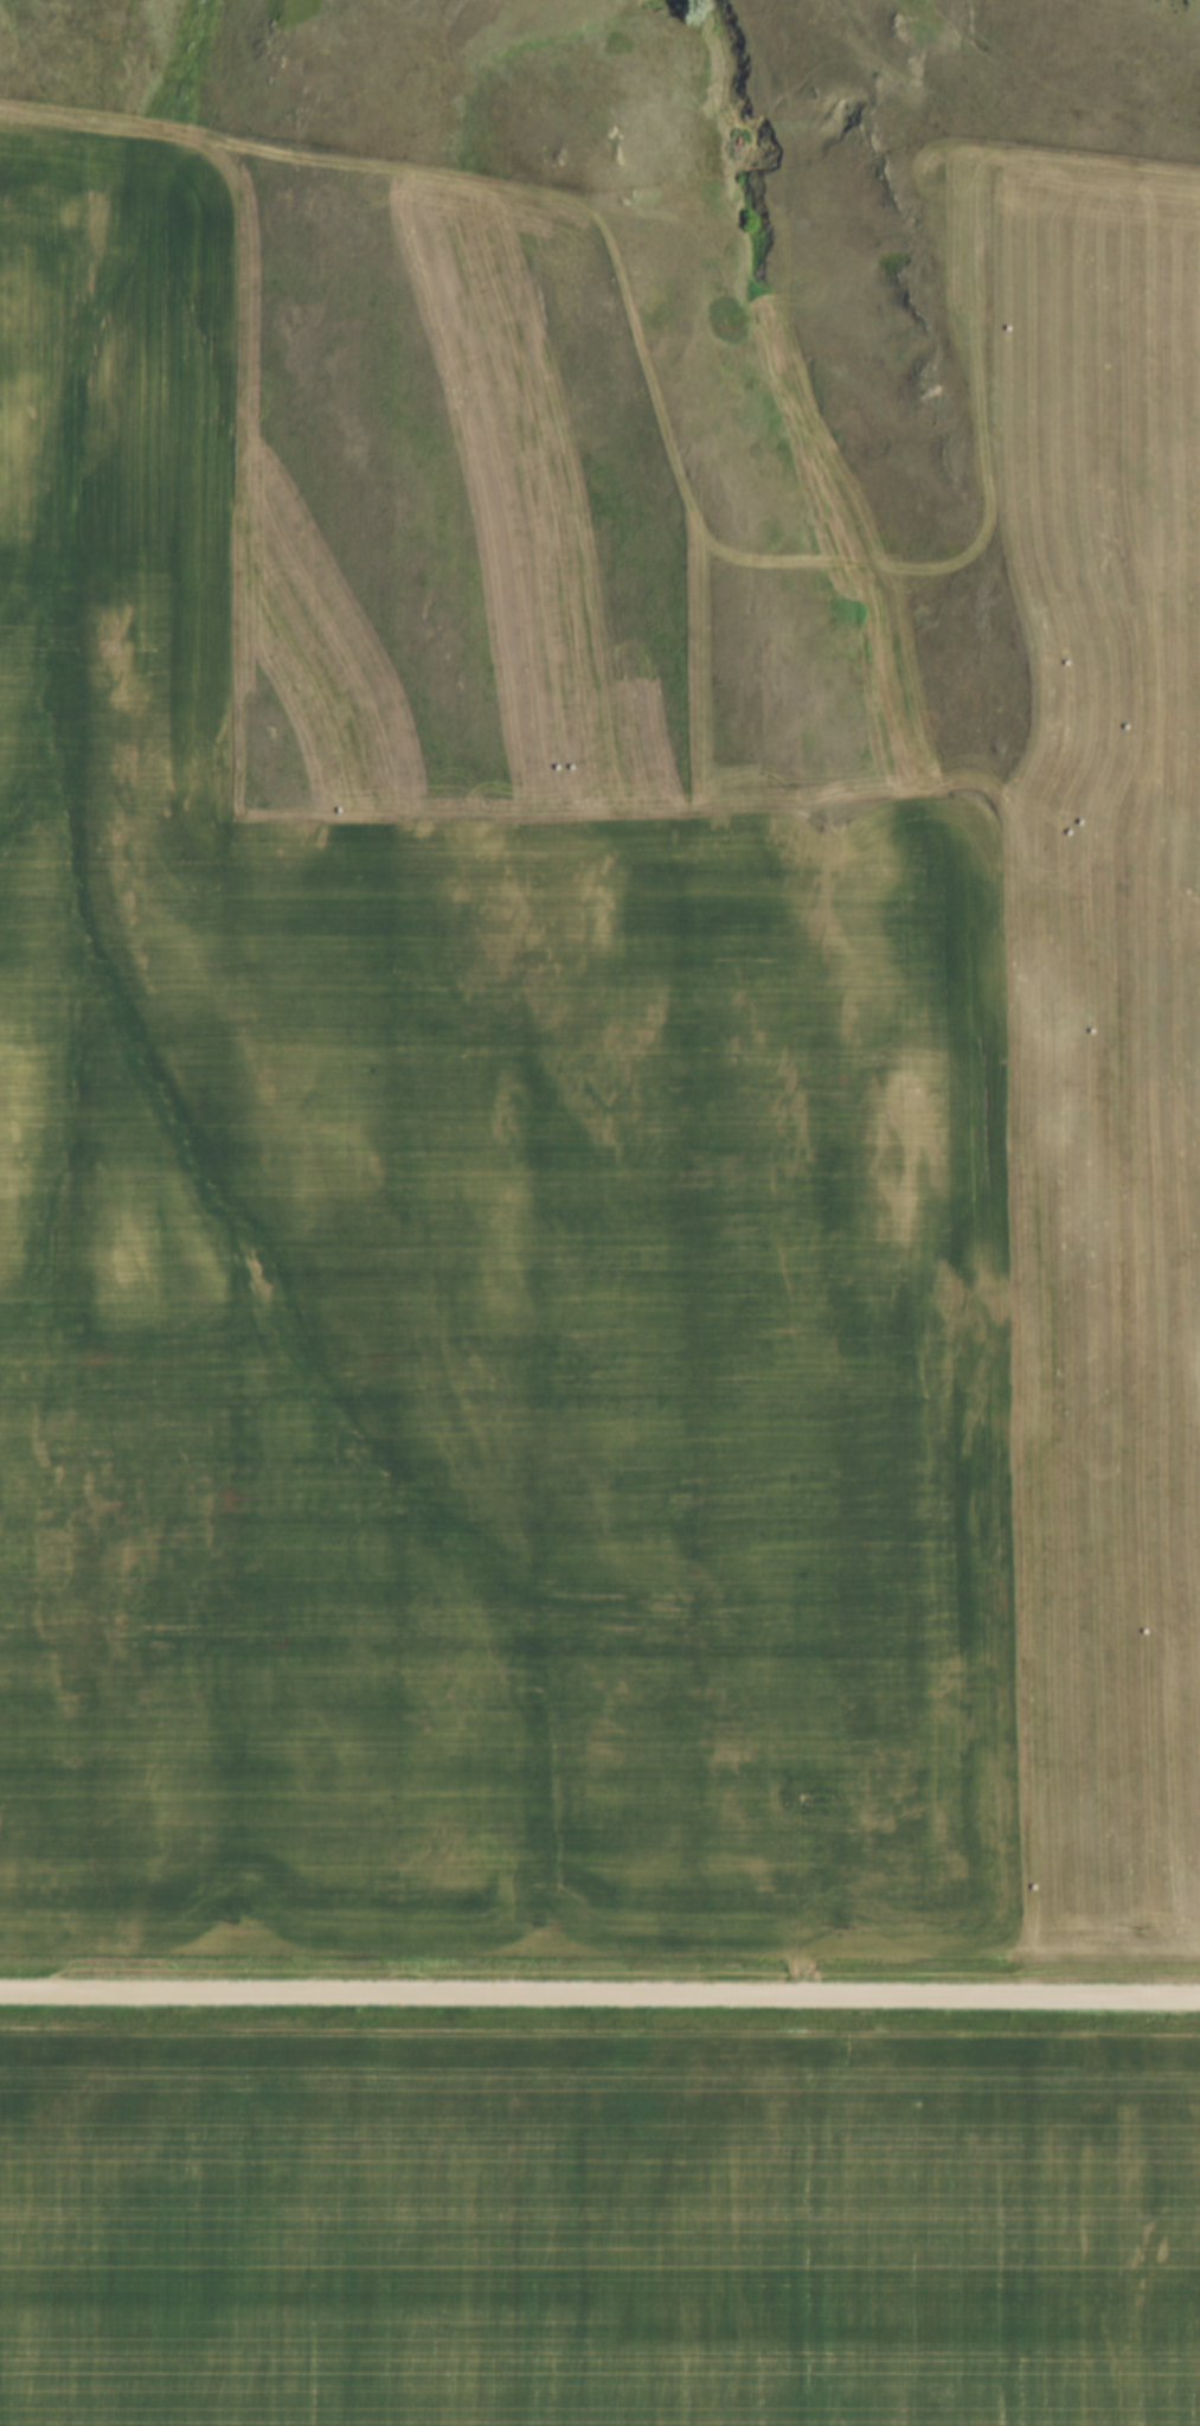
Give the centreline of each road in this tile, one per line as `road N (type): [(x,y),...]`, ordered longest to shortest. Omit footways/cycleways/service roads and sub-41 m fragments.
road 1 (track): [(0,96),(114,135),(589,222),(621,296),(697,545),(749,577),(929,578),(982,531),(958,284),(964,188),(992,168),(1199,191)]
road 2 (residential): [(1199,2006),(0,1998)]

